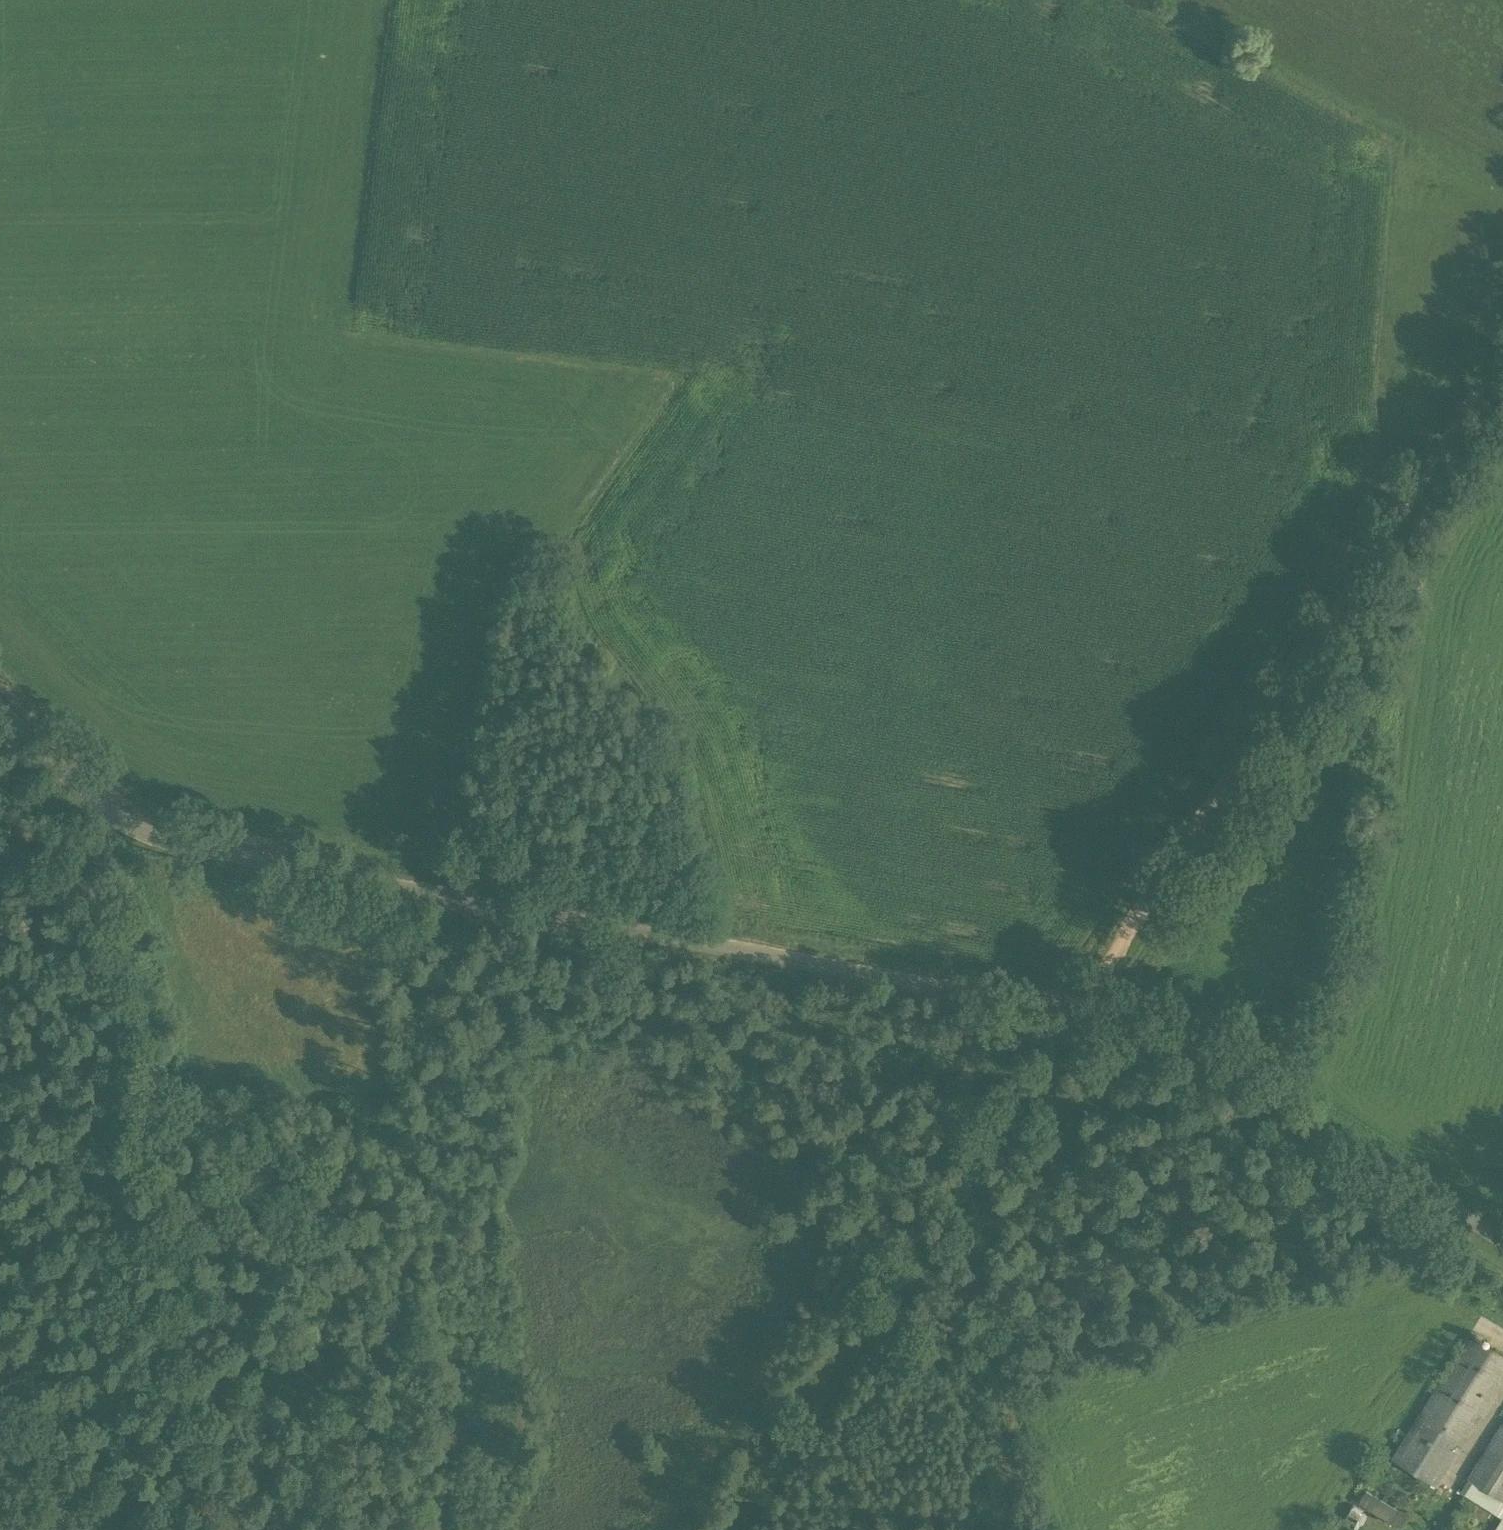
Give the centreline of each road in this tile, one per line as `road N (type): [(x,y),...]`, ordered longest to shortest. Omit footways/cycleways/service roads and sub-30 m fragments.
road 1 (tertiary): [(112,820),(170,841),(1081,1013),(1169,1041),(1254,1086),(1502,1238)]
road 2 (track): [(1502,356),(1081,1013)]
road 3 (track): [(129,826),(119,869),(231,1529)]
road 4 (track): [(746,1529),(1081,1013)]
road 5 (track): [(0,893),(61,1154)]
road 6 (tertiary): [(112,820),(0,712)]

